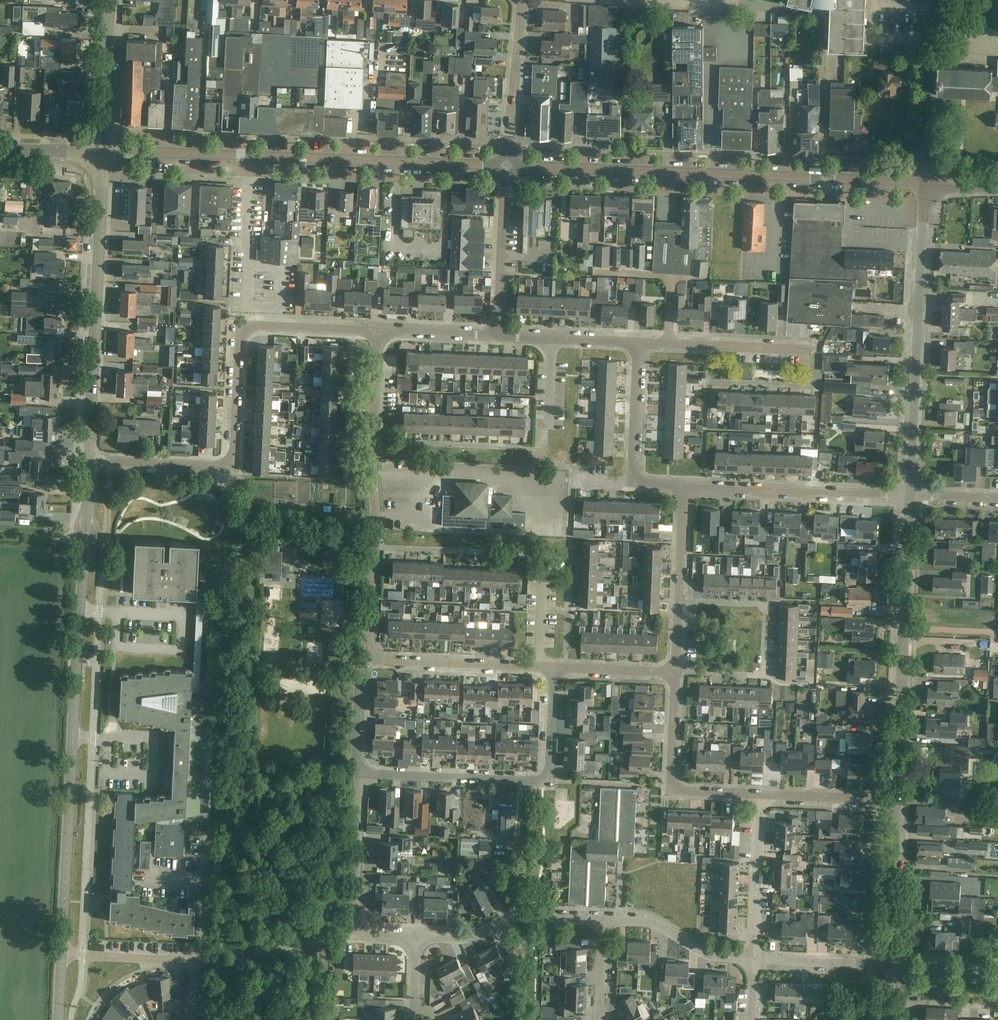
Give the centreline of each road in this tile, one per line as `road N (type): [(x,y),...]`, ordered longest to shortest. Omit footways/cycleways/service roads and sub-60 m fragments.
road 1 (tertiary): [(61,954),(89,459)]
road 2 (tertiary): [(924,181),(506,166)]
road 3 (residential): [(370,659),(378,331)]
road 4 (unclassified): [(910,494),(924,181)]
road 5 (tertiary): [(89,459),(102,153)]
road 6 (unclassified): [(898,800),(910,494)]
road 7 (residential): [(361,773),(549,783),(554,667)]
road 8 (residential): [(89,459),(233,466),(241,325)]
road 9 (tertiary): [(506,166),(247,155)]
road 10 (residential): [(910,494),(684,484)]
road 11 (residential): [(417,937),(354,934),(361,773)]
road 12 (residential): [(761,794),(672,790),(676,672)]
road 13 (residential): [(605,920),(523,915),(471,939),(417,937)]
road 14 (residential): [(684,484),(632,482),(638,342)]
road 15 (residential): [(190,1019),(194,961),(61,954)]
road 16 (residential): [(676,672),(684,484)]
road 17 (residential): [(924,181),(932,0)]
road 18 (residential): [(816,349),(638,342)]
road 19 (residential): [(498,336),(506,166)]
road 20 (residential): [(539,666),(370,659)]
road 21 (unclassified): [(506,166),(521,0)]
road 22 (residential): [(755,960),(761,794)]
road 23 (unclassified): [(887,964),(898,800)]
road 24 (residential): [(755,960),(708,953),(646,922),(605,920)]
road 25 (tertiary): [(102,153),(110,0)]
road 26 (tertiary): [(102,153),(247,155)]
road 27 (residential): [(378,331),(241,325)]
road 28 (residential): [(898,800),(761,794)]
road 29 (residential): [(887,964),(755,960)]
road 30 (residential): [(676,672),(554,667)]

